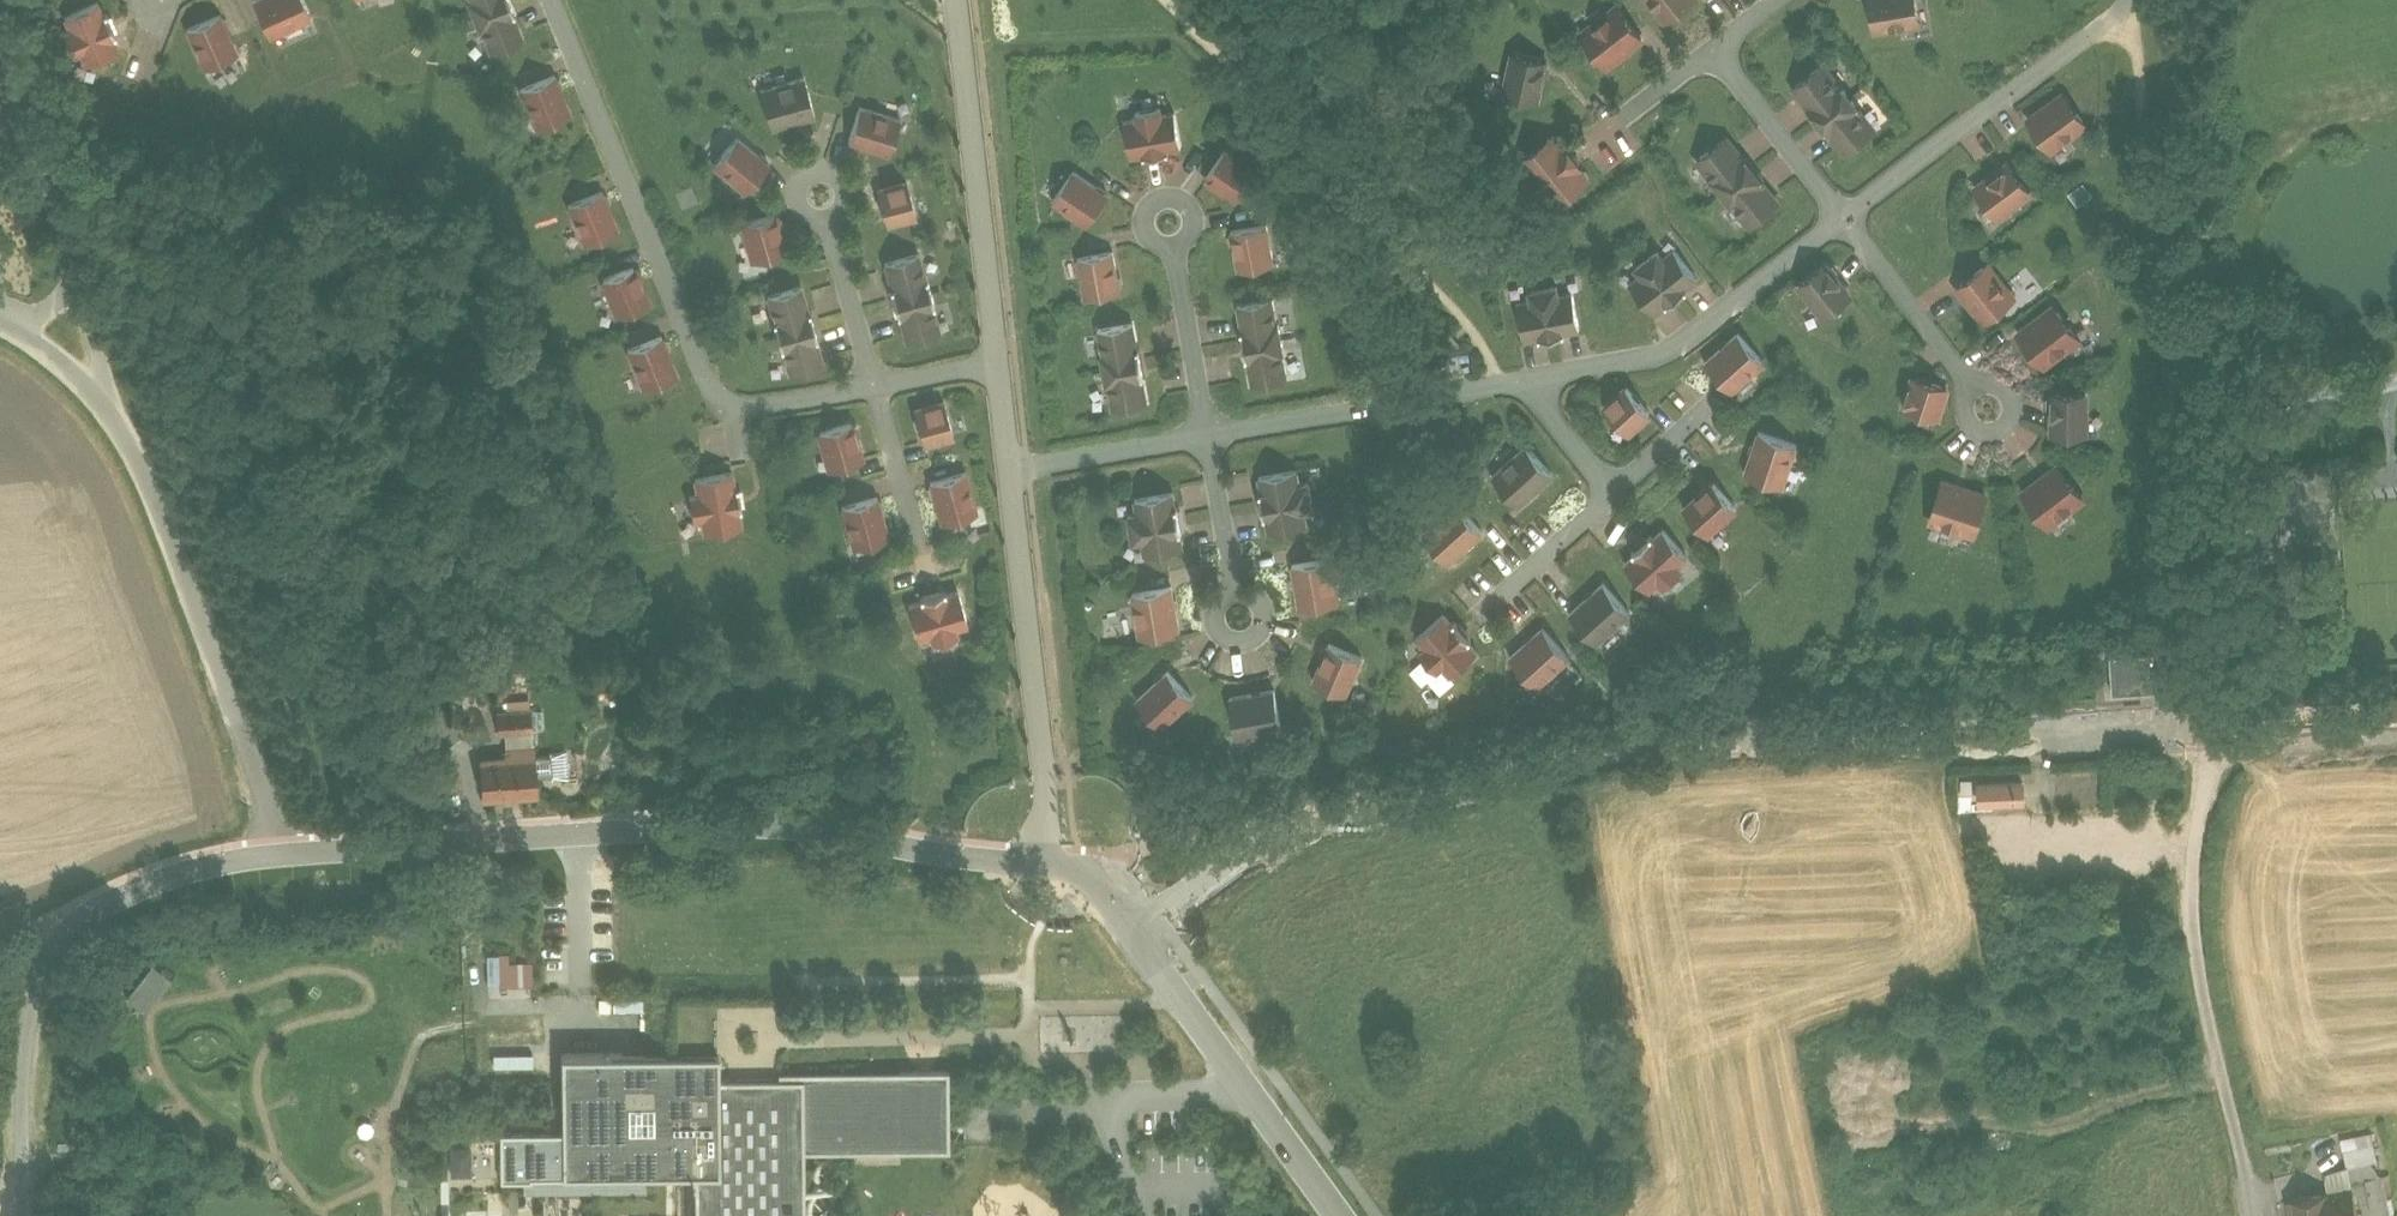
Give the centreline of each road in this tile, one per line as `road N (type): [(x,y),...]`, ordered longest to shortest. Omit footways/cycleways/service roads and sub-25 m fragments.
road 1 (residential): [(1130,925),(1290,825),(1613,752),(1745,738),(2226,731)]
road 2 (residential): [(286,861),(577,833),(788,824),(1052,861)]
road 3 (residential): [(871,387),(824,399),(731,401),(700,374),(551,0)]
road 4 (residential): [(2226,731),(2199,800),(2188,915),(2254,1215)]
road 5 (residential): [(286,861),(132,434)]
road 6 (track): [(2139,0),(2168,421)]
road 7 (residential): [(1052,861),(1012,468)]
road 8 (residential): [(1524,388),(1673,347),(1846,219)]
road 9 (residential): [(1348,1215),(1130,925)]
road 10 (residential): [(999,358),(955,0)]
road 11 (residential): [(1846,219),(2093,39),(2131,0)]
road 12 (residential): [(1205,434),(1524,388)]
road 13 (unclassified): [(18,1215),(19,1087),(52,942),(80,913)]
road 14 (residential): [(132,434),(68,278),(43,305),(5,311)]
road 15 (track): [(68,278),(30,139),(0,65)]
road 16 (residential): [(1846,219),(1715,48)]
road 17 (residential): [(80,913),(201,873),(286,861)]
road 18 (residential): [(1975,387),(1846,219)]
road 19 (residential): [(1012,468),(1205,434)]
road 20 (residential): [(1171,247),(1205,434)]
road 21 (residential): [(1610,491),(1479,613)]
road 22 (residential): [(5,311),(64,359),(132,434)]
road 23 (residential): [(871,387),(824,218)]
road 24 (residential): [(2226,731),(2396,720)]
road 25 (residential): [(1205,434),(1235,591)]
road 26 (residential): [(871,387),(916,540)]
road 27 (residential): [(824,218),(801,210),(792,191),(797,174),(819,163),(838,170),(847,189),(839,209)]
road 28 (residential): [(1171,247),(1148,238),(1139,220),(1144,203),(1166,192),(1185,199),(1193,218),(1186,238)]
road 29 (residential): [(1610,491),(1714,393)]
road 30 (residential): [(1524,388),(1610,491)]
road 31 (residential): [(999,358),(871,387)]

